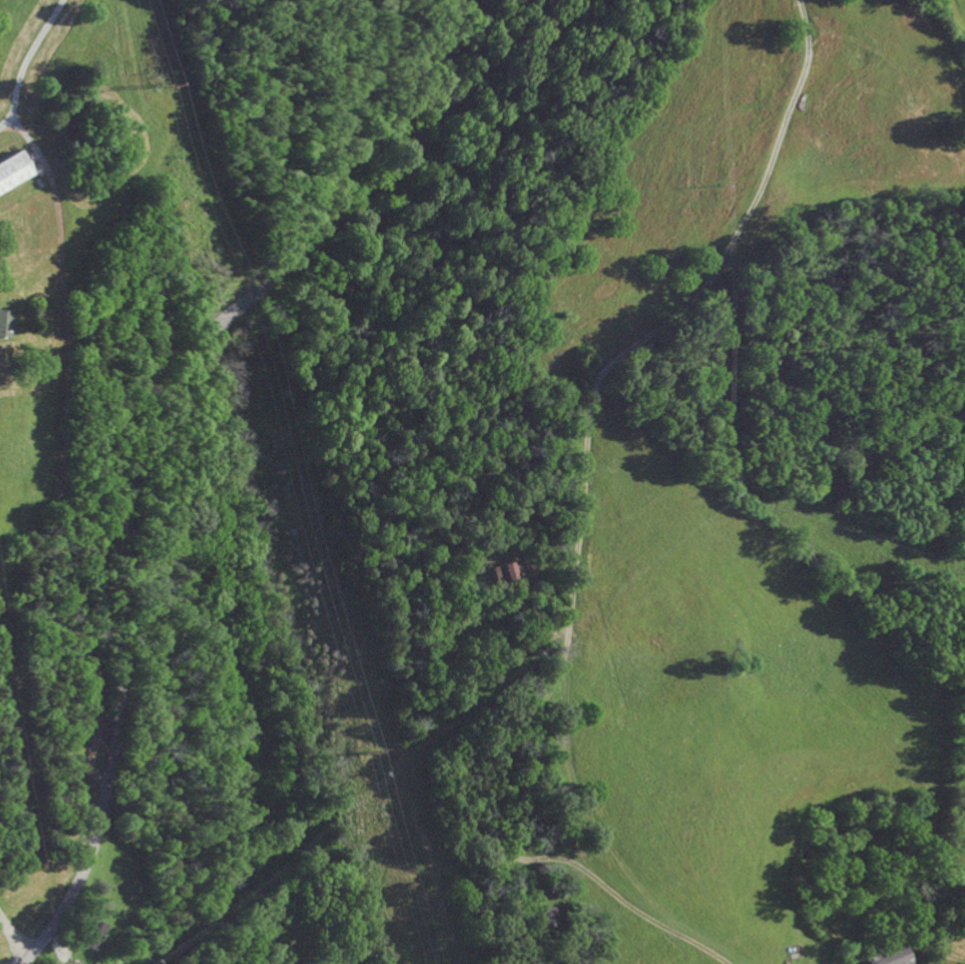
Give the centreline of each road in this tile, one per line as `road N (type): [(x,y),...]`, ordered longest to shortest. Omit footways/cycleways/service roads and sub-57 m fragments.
road 1 (residential): [(14,963),(65,907),(86,861),(121,692),(115,545),(134,461),(170,386),(203,343),(354,208),(462,82),(554,0)]

